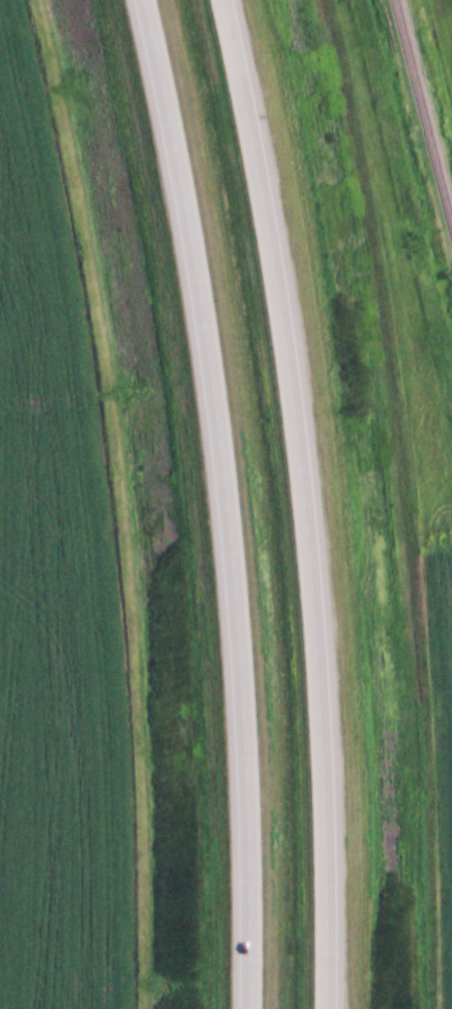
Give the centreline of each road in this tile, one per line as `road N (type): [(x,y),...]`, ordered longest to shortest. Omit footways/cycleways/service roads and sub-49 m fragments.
road 1 (motorway): [(147,0),(236,554),(249,754),(248,1008)]
road 2 (motorway): [(330,1008),(325,654),(284,313),(228,0)]

